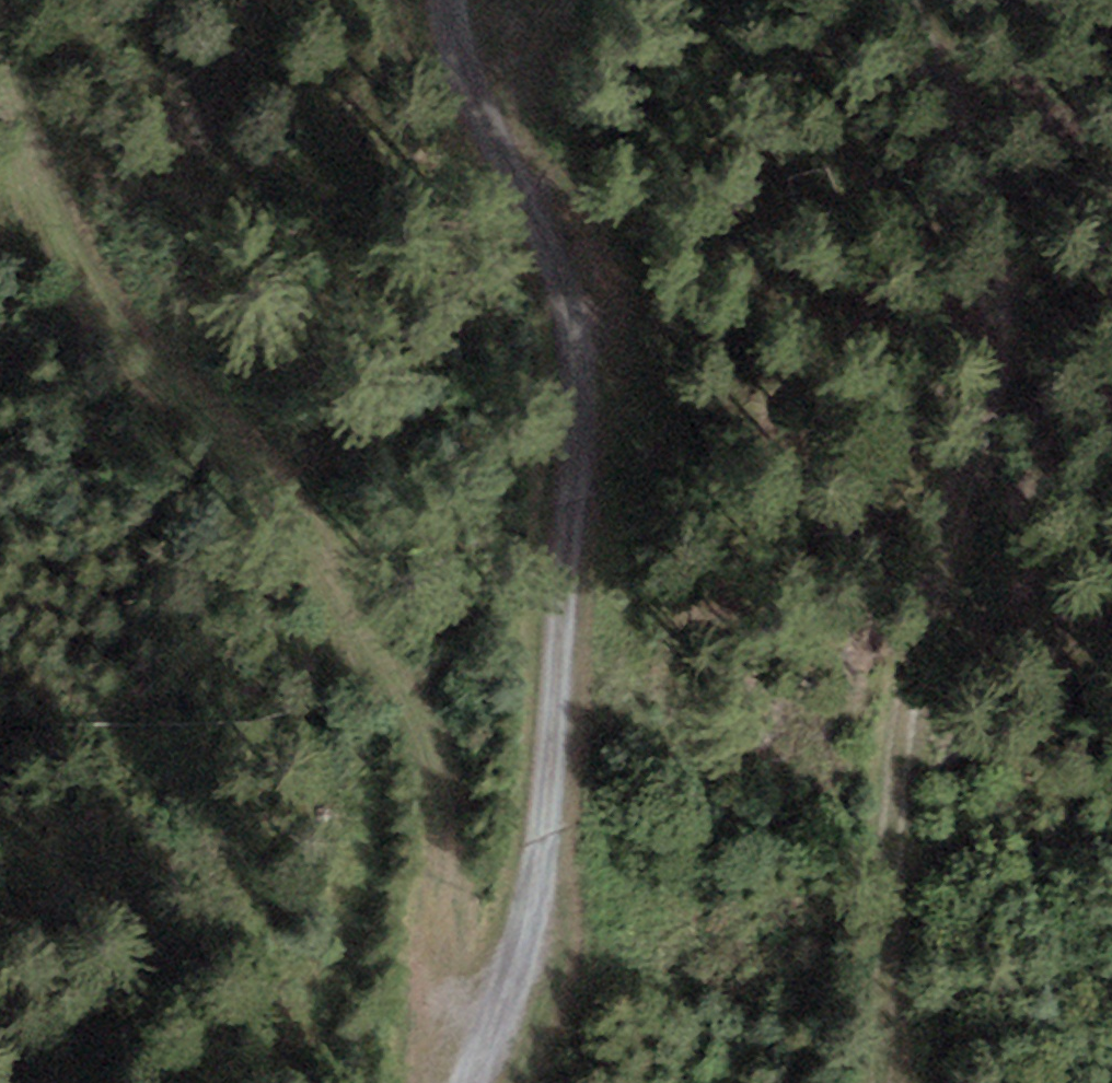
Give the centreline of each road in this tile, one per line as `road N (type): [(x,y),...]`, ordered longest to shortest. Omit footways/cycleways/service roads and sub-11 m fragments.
road 1 (track): [(454,0),(467,47),(566,255),(594,363),(536,897),(463,1082)]
road 2 (track): [(889,1082),(892,835),(995,347),(966,134),(912,0)]
road 3 (track): [(481,1038),(430,781),(340,582),(247,468),(141,359),(48,196),(0,67)]

